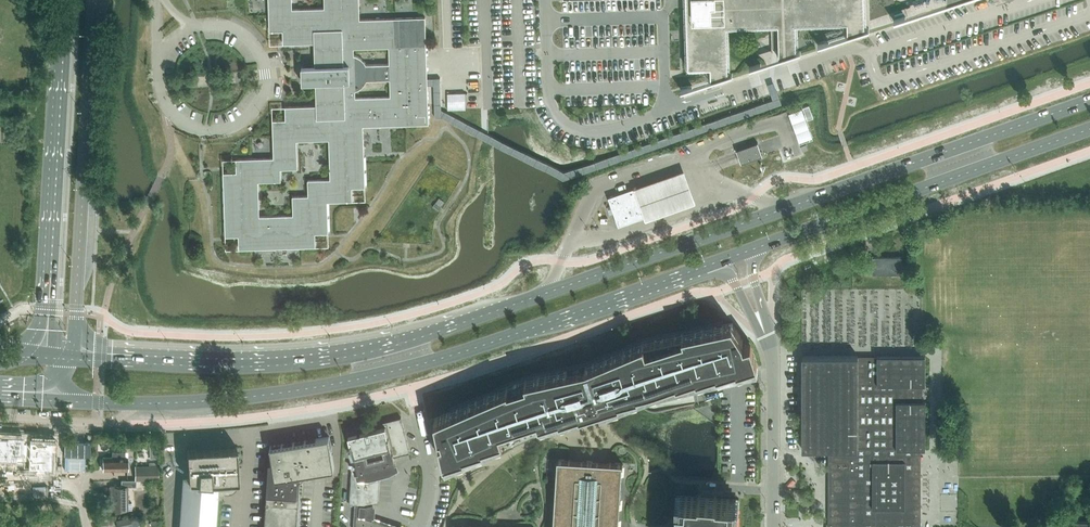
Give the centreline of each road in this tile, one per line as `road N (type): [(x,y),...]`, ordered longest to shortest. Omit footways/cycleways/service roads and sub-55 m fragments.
road 1 (primary): [(137,404),(285,392),(438,360),(680,275)]
road 2 (primary): [(543,294),(339,358),(178,365)]
road 3 (primary): [(765,244),(1089,129)]
road 4 (primary): [(1089,100),(783,209)]
road 5 (secondary): [(76,324),(93,13)]
road 6 (secondary): [(67,0),(52,256)]
road 7 (primary): [(783,209),(543,294)]
road 8 (unclassified): [(766,336),(773,526)]
road 9 (unclassified): [(419,526),(429,467),(416,410)]

